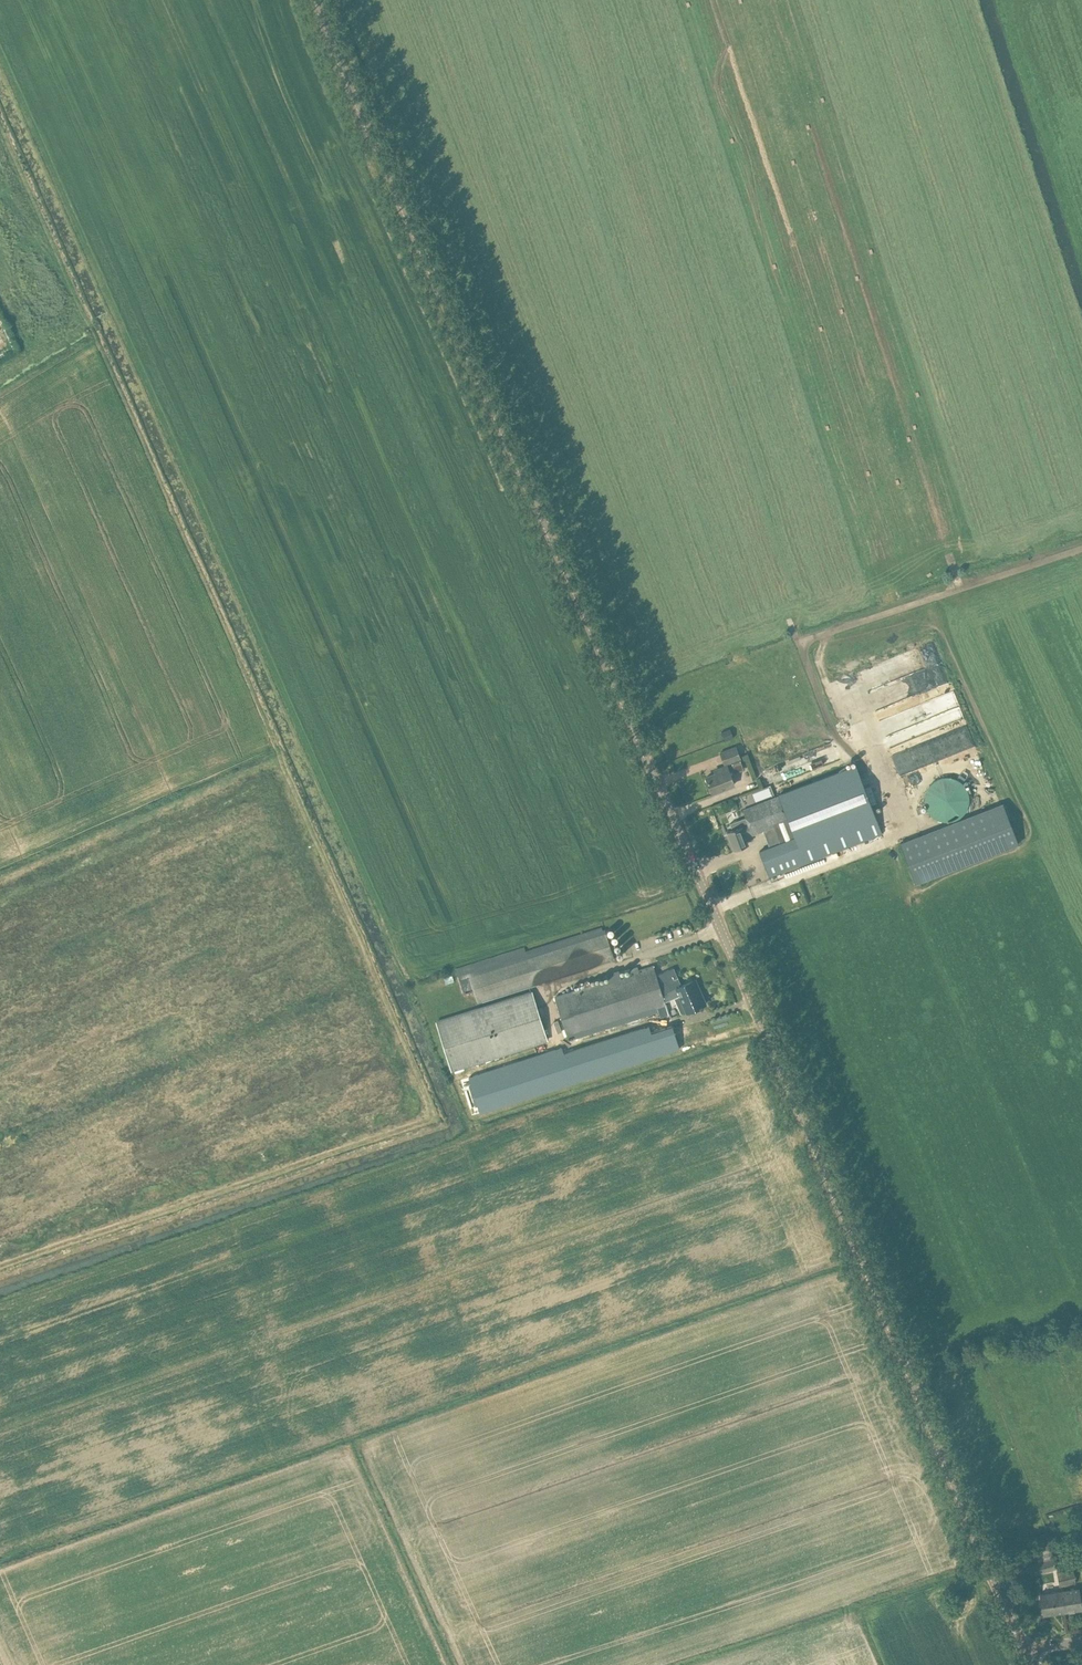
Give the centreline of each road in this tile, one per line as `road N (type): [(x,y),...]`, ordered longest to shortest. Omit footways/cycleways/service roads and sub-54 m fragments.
road 1 (tertiary): [(1025,1649),(318,0)]

